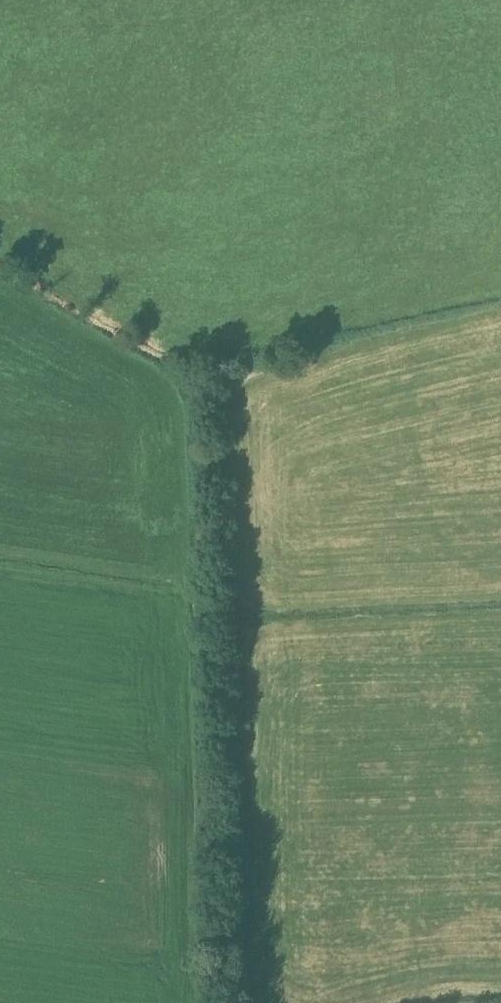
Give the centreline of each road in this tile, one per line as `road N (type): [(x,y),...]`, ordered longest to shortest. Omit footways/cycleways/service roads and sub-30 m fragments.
road 1 (residential): [(52,1002),(39,756),(0,706)]
road 2 (residential): [(90,753),(105,736),(149,733),(174,766),(169,798),(145,824),(124,834),(90,827)]
road 3 (residential): [(90,827),(81,846),(82,1002)]

